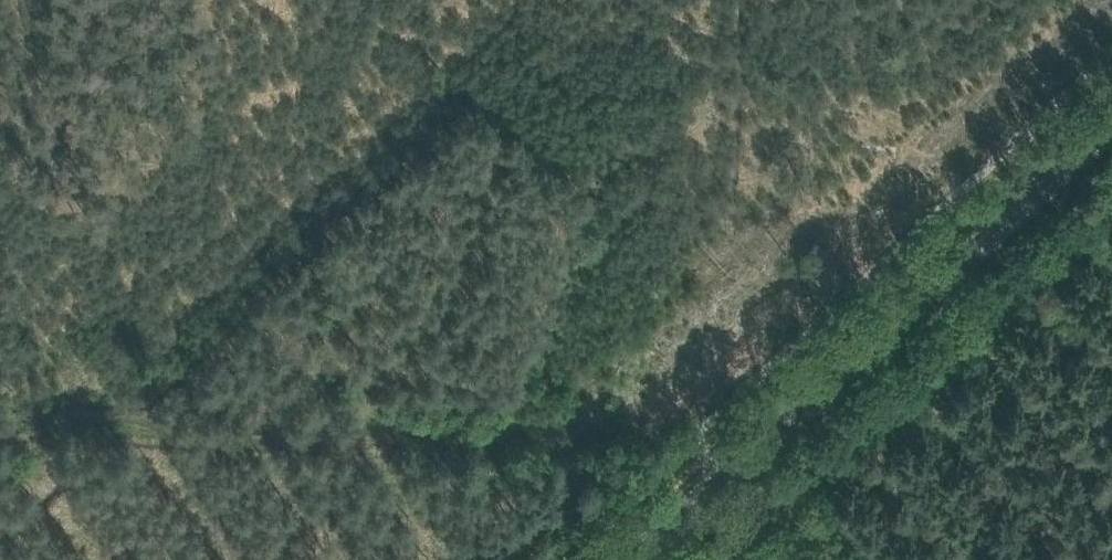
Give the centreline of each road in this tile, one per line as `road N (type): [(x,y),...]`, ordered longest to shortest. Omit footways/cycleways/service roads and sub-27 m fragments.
road 1 (secondary): [(636,559),(1111,124)]

